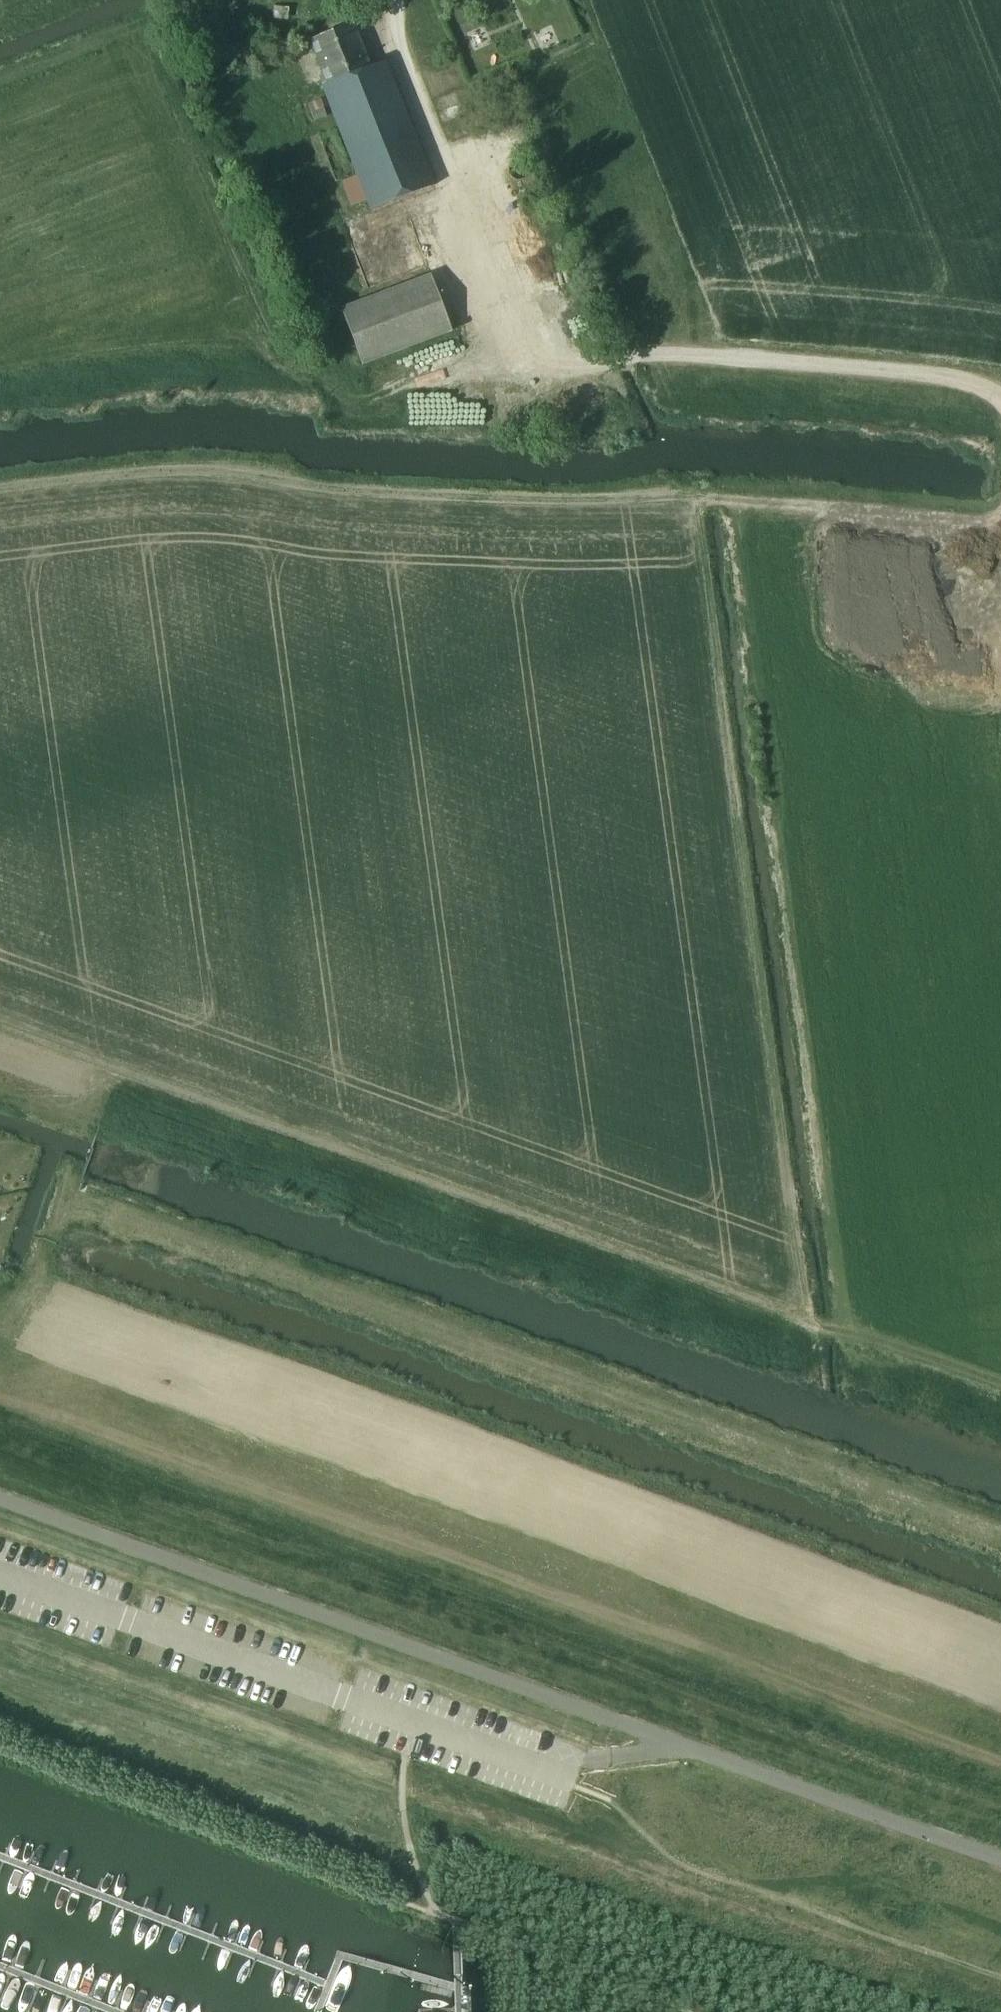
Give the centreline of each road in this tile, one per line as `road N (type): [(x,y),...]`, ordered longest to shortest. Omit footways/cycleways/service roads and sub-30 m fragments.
road 1 (track): [(0,1393),(1000,1750)]
road 2 (track): [(1000,383),(703,353),(525,357),(508,329)]
road 3 (track): [(1000,524),(704,498)]

